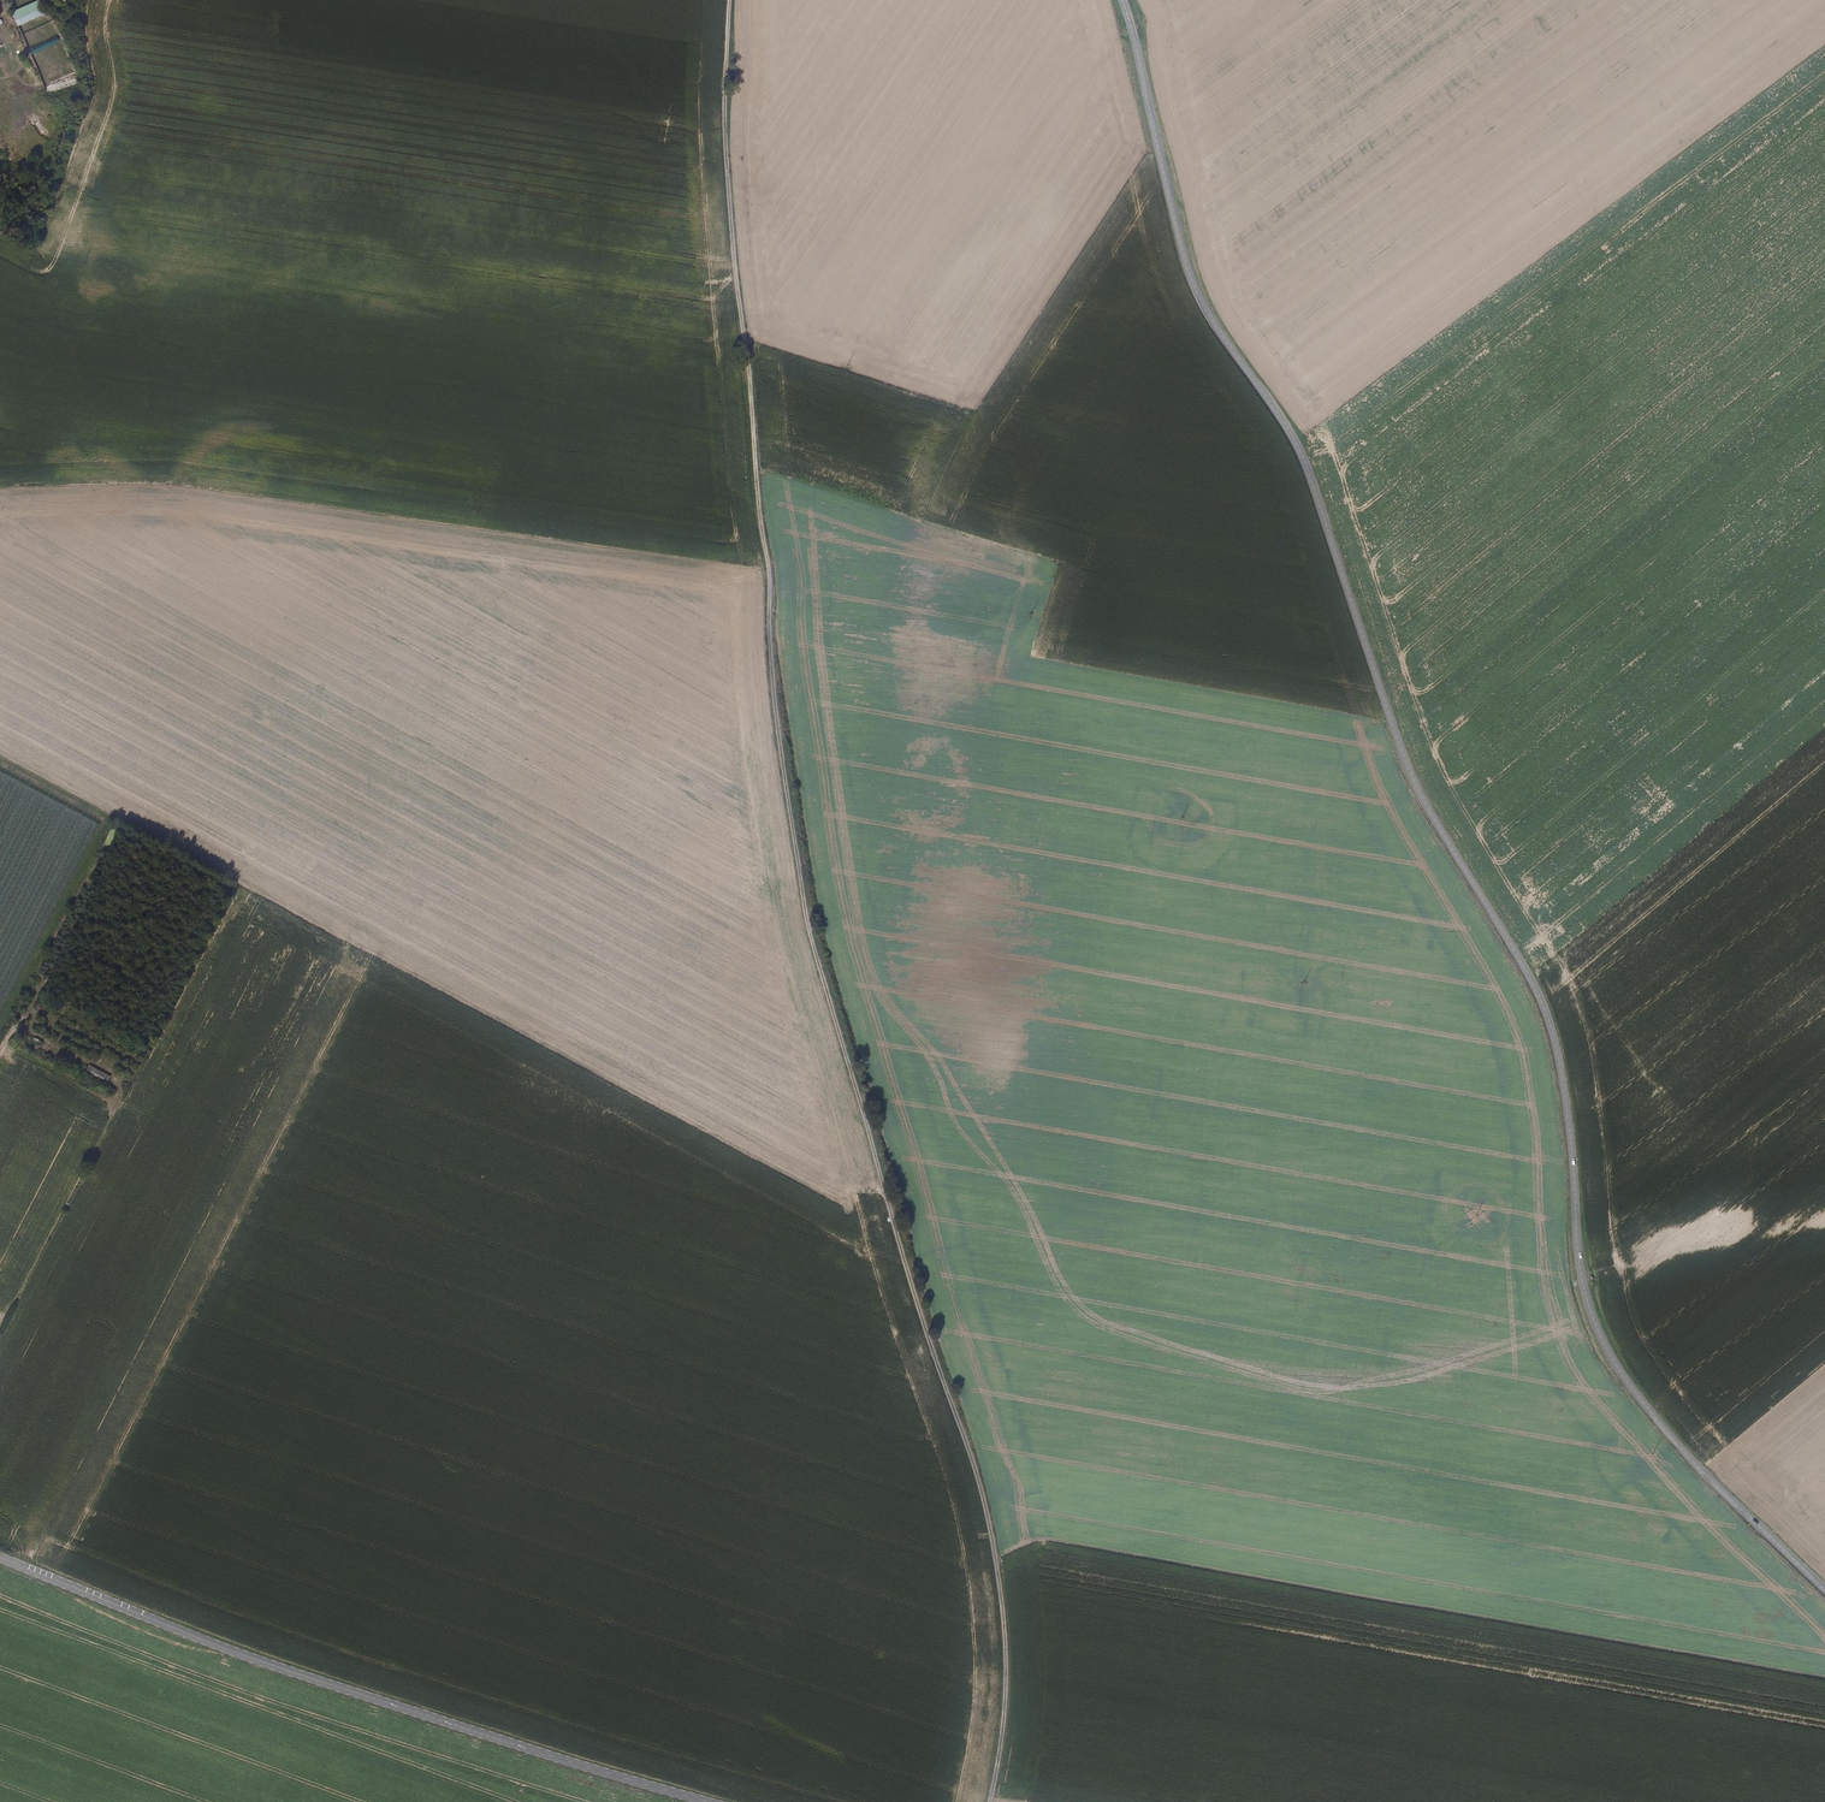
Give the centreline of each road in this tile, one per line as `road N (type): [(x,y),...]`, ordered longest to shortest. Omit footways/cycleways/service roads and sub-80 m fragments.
road 1 (track): [(729,0),(726,153),(786,766),(808,911),(993,1527),(1008,1652),(990,1801)]
road 2 (tertiary): [(1126,0),(1201,294),(1299,439),(1411,770),(1548,1019),(1598,1323),(1649,1407),(1824,1591)]
road 3 (tertiary): [(0,1558),(293,1673),(708,1801)]

